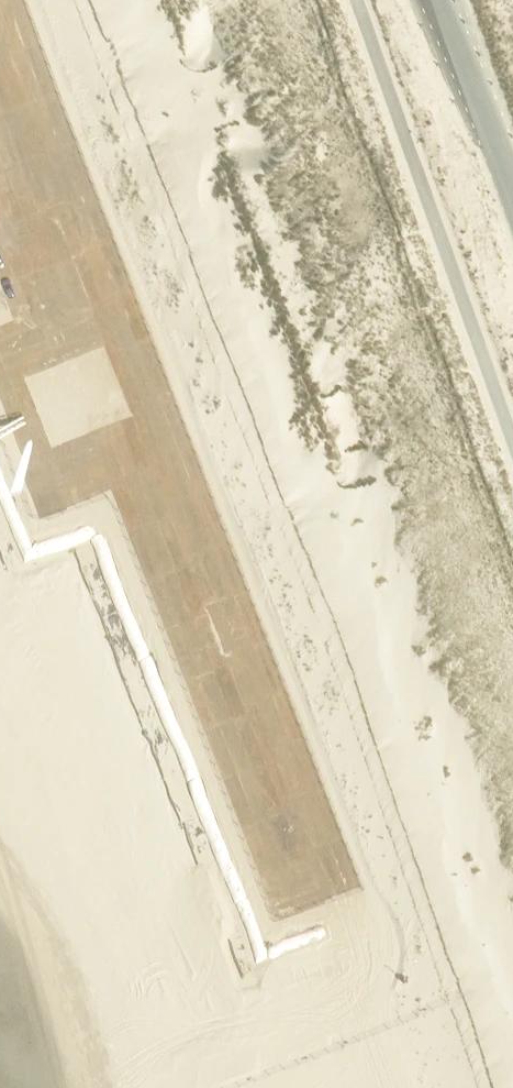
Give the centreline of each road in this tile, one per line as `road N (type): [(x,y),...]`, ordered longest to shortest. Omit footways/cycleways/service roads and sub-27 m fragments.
road 1 (unclassified): [(432,0),(512,191)]

